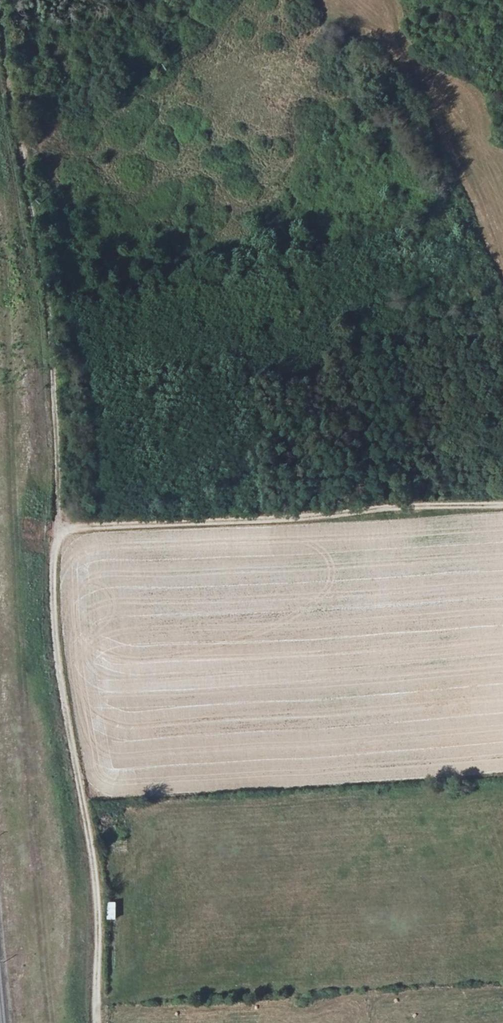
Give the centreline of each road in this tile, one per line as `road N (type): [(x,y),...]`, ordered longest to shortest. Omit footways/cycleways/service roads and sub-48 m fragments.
road 1 (track): [(2,0),(59,336),(60,529)]
road 2 (track): [(60,529),(54,628),(94,864),(97,1022)]
road 3 (track): [(502,505),(60,529)]

